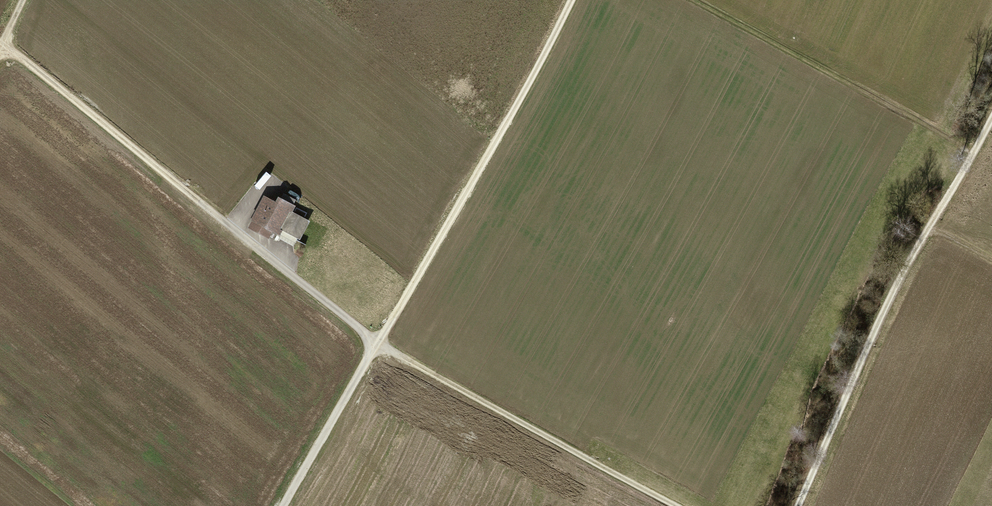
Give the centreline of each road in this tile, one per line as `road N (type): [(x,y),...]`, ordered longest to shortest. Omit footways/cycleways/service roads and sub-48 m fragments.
road 1 (track): [(0,43),(376,343)]
road 2 (track): [(798,505),(887,303),(991,118)]
road 3 (track): [(376,343),(571,0)]
road 4 (track): [(676,505),(376,343)]
road 5 (track): [(695,0),(975,149)]
road 6 (track): [(283,505),(376,343)]

